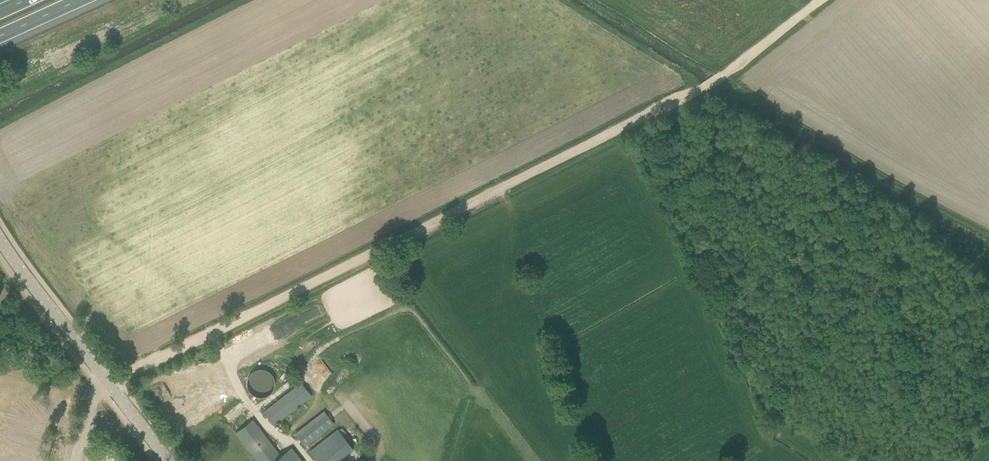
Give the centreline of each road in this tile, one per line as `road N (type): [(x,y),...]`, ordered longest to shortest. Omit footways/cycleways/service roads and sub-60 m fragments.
road 1 (track): [(818,0),(702,88),(118,382)]
road 2 (tertiary): [(167,460),(0,238)]

